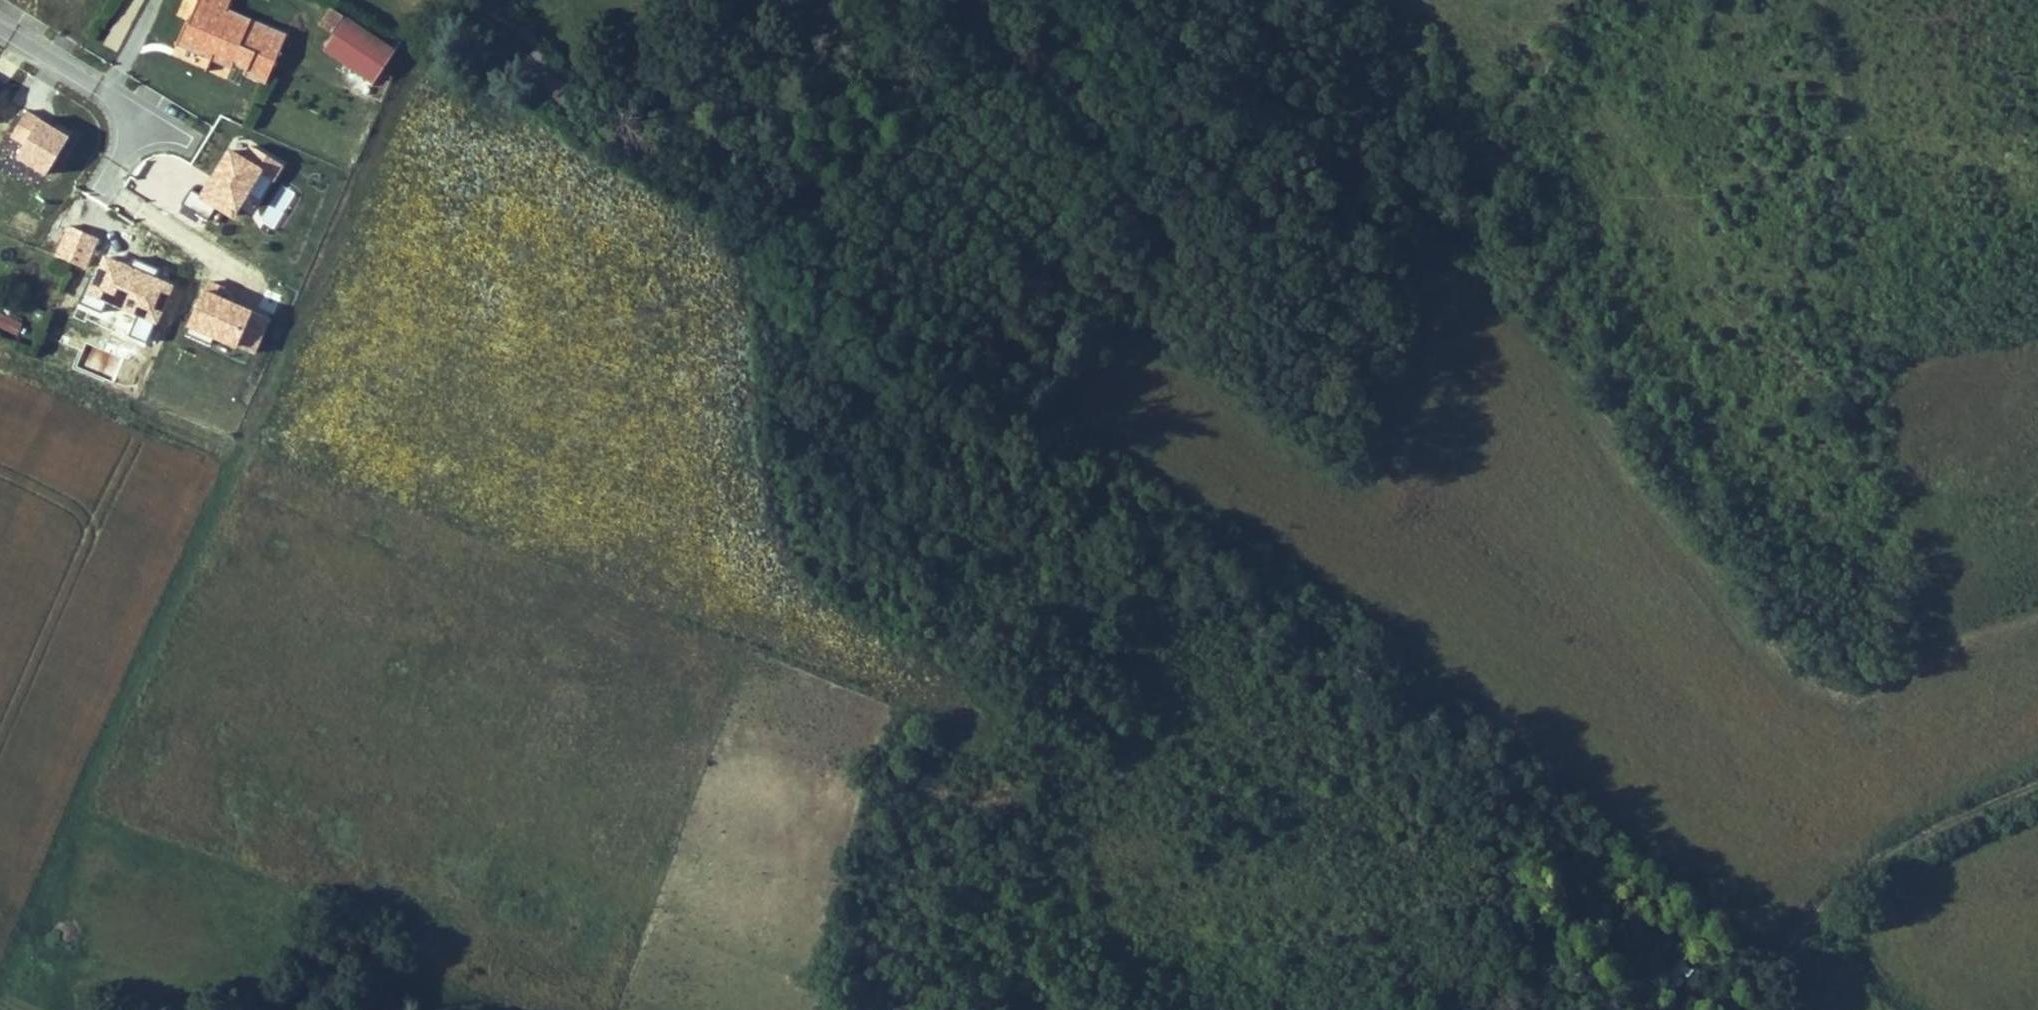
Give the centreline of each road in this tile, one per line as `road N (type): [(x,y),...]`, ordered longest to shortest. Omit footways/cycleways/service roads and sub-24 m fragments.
road 1 (track): [(1746,1009),(1814,913),(1857,874),(1915,835),(2037,781)]
road 2 (residential): [(102,189),(134,138),(134,121),(123,106),(0,33)]

